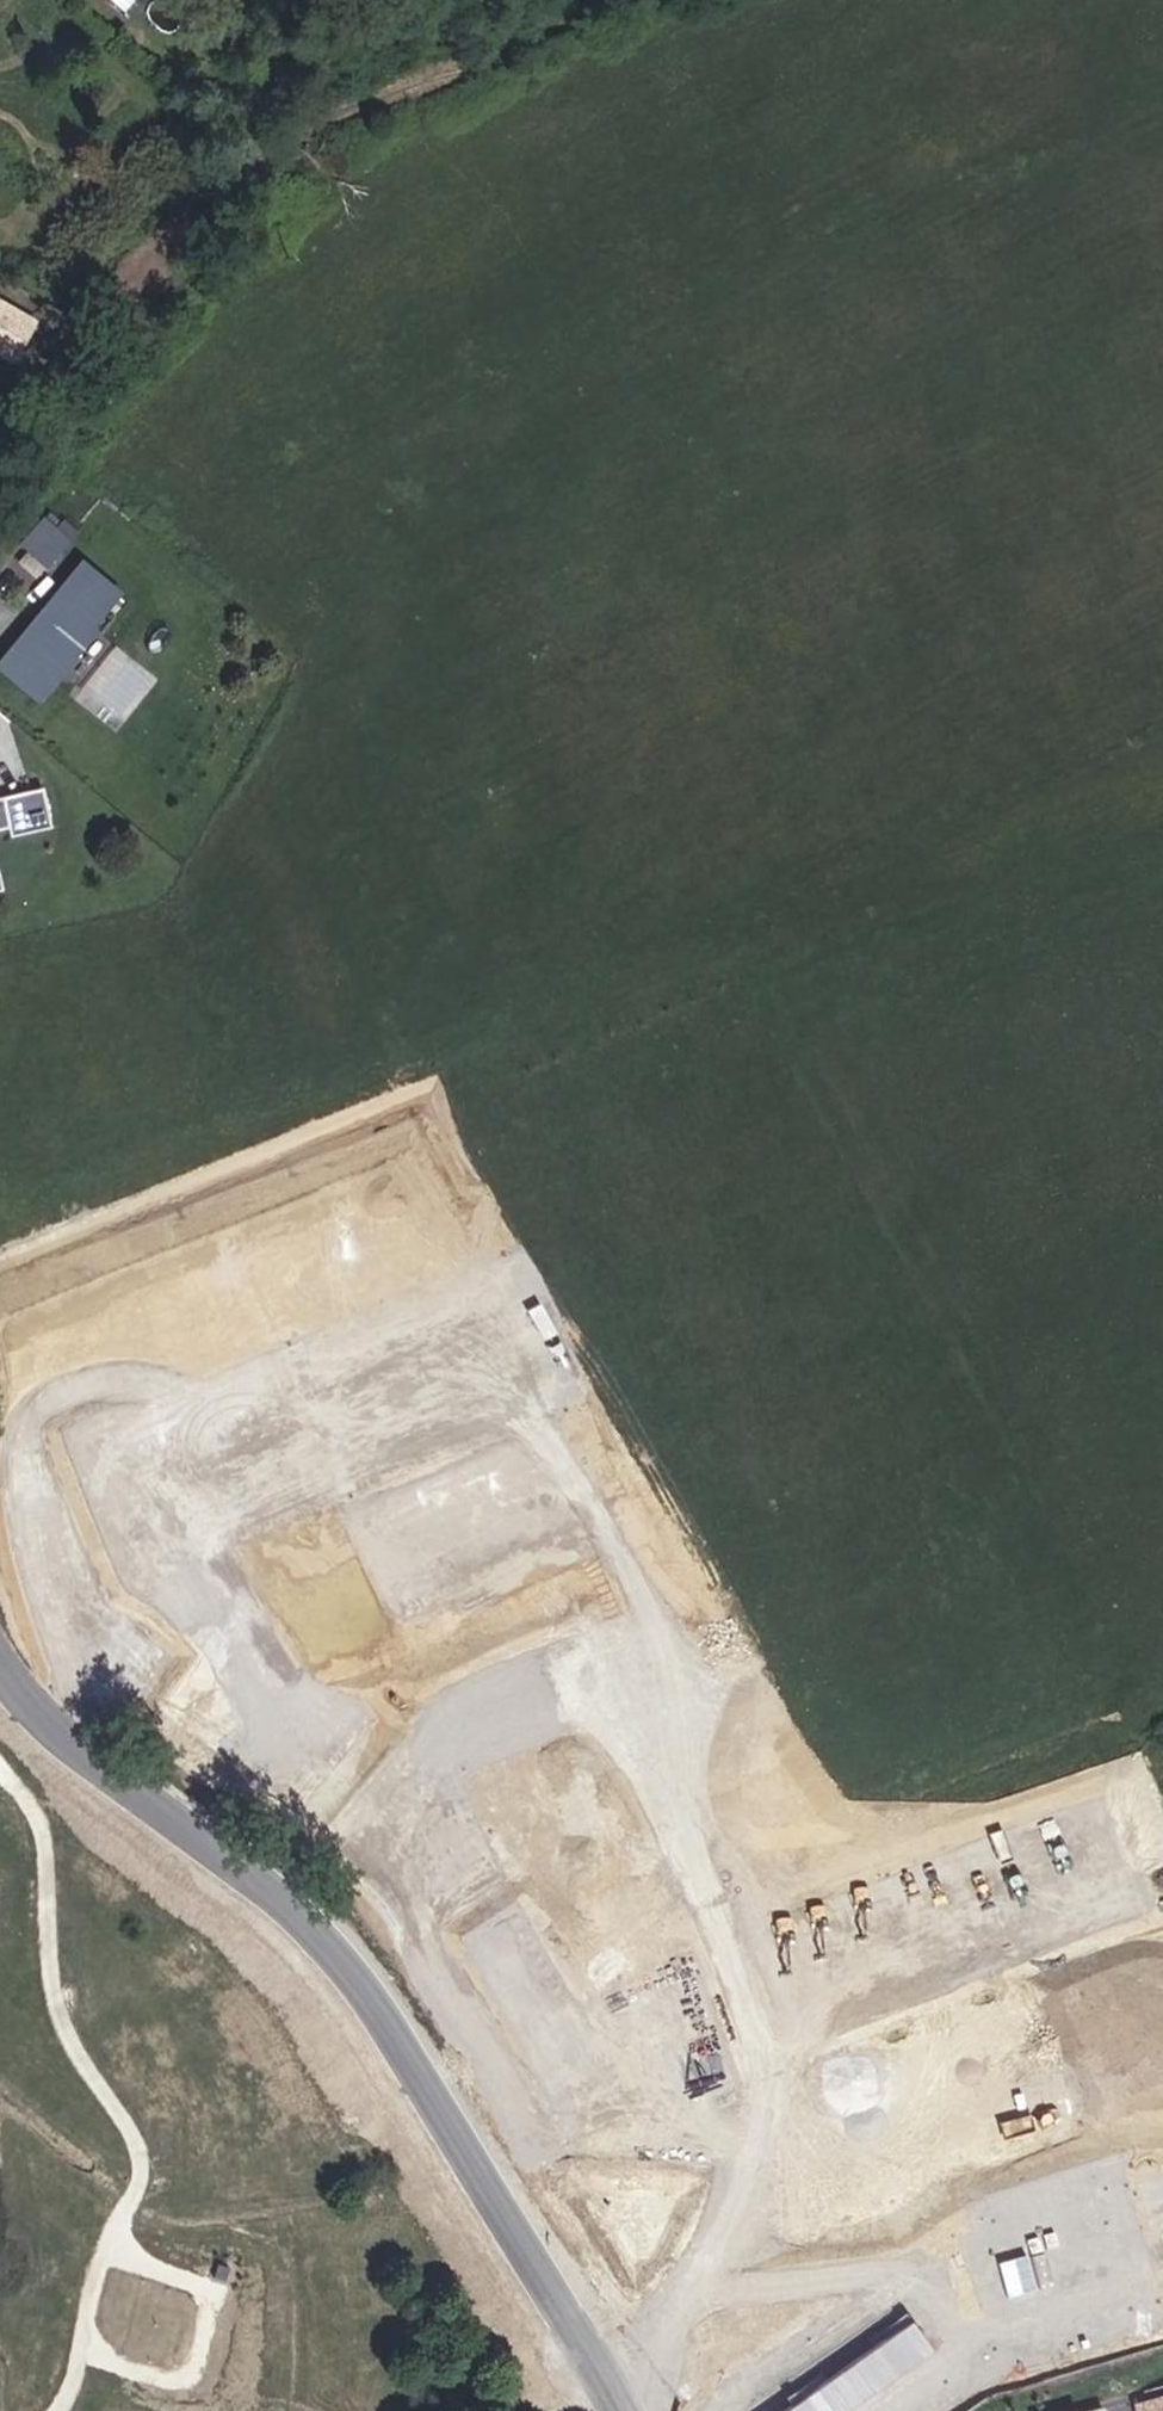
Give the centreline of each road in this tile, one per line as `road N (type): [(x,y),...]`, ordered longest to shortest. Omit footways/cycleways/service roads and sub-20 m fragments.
road 1 (unclassified): [(636,2410),(339,1938),(14,1678),(0,1647)]

